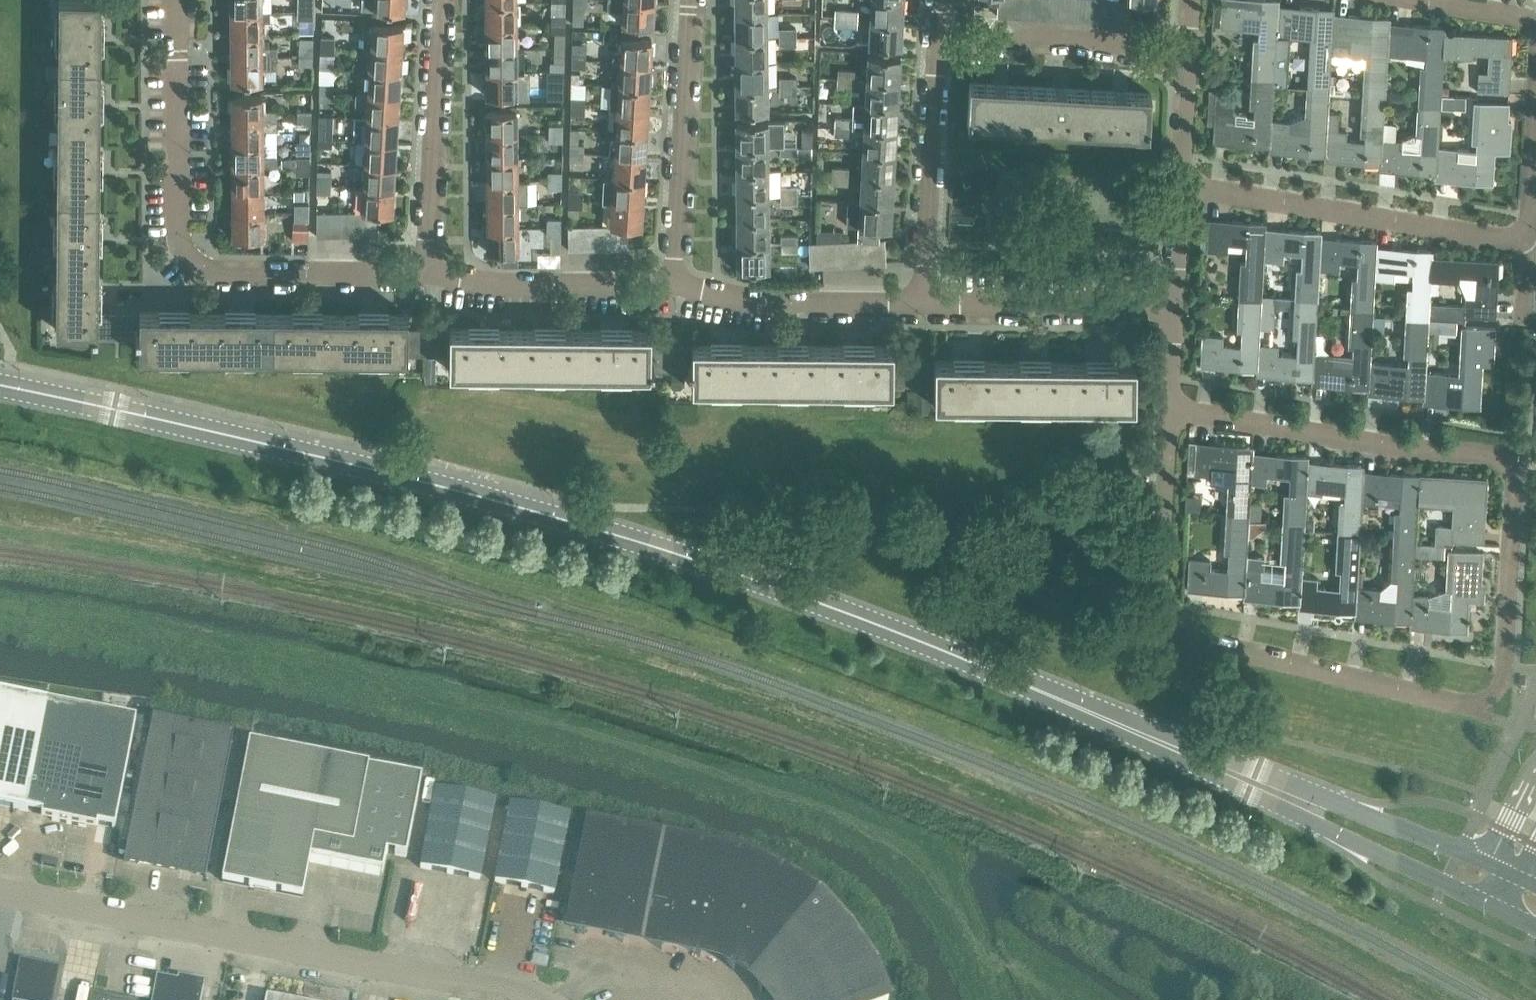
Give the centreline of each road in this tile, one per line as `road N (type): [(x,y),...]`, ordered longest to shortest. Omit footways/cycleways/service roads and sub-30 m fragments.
road 1 (unclassified): [(1230,771),(669,544),(380,465),(0,384)]
road 2 (residential): [(1472,707),(1501,685),(1514,457),(1170,411)]
road 3 (unclassified): [(541,999),(0,893)]
road 4 (residential): [(1472,707),(1159,628),(1170,411)]
road 5 (unclassified): [(425,272),(205,268),(179,237),(179,0)]
road 6 (residential): [(1527,242),(1180,185)]
road 7 (unclassified): [(1230,771),(1306,822),(1490,905)]
road 8 (residential): [(673,284),(690,0)]
road 9 (unclassified): [(1493,867),(1351,806),(1230,771)]
road 10 (residential): [(425,272),(440,0)]
road 11 (residential): [(1185,69),(1073,37),(936,53)]
road 12 (residential): [(922,299),(1174,311)]
road 13 (residential): [(673,284),(777,301),(922,299)]
road 14 (residential): [(425,272),(673,284)]
road 15 (residential): [(922,299),(936,53)]
road 16 (residential): [(1535,67),(1527,242)]
road 17 (residential): [(1174,311),(1180,185)]

